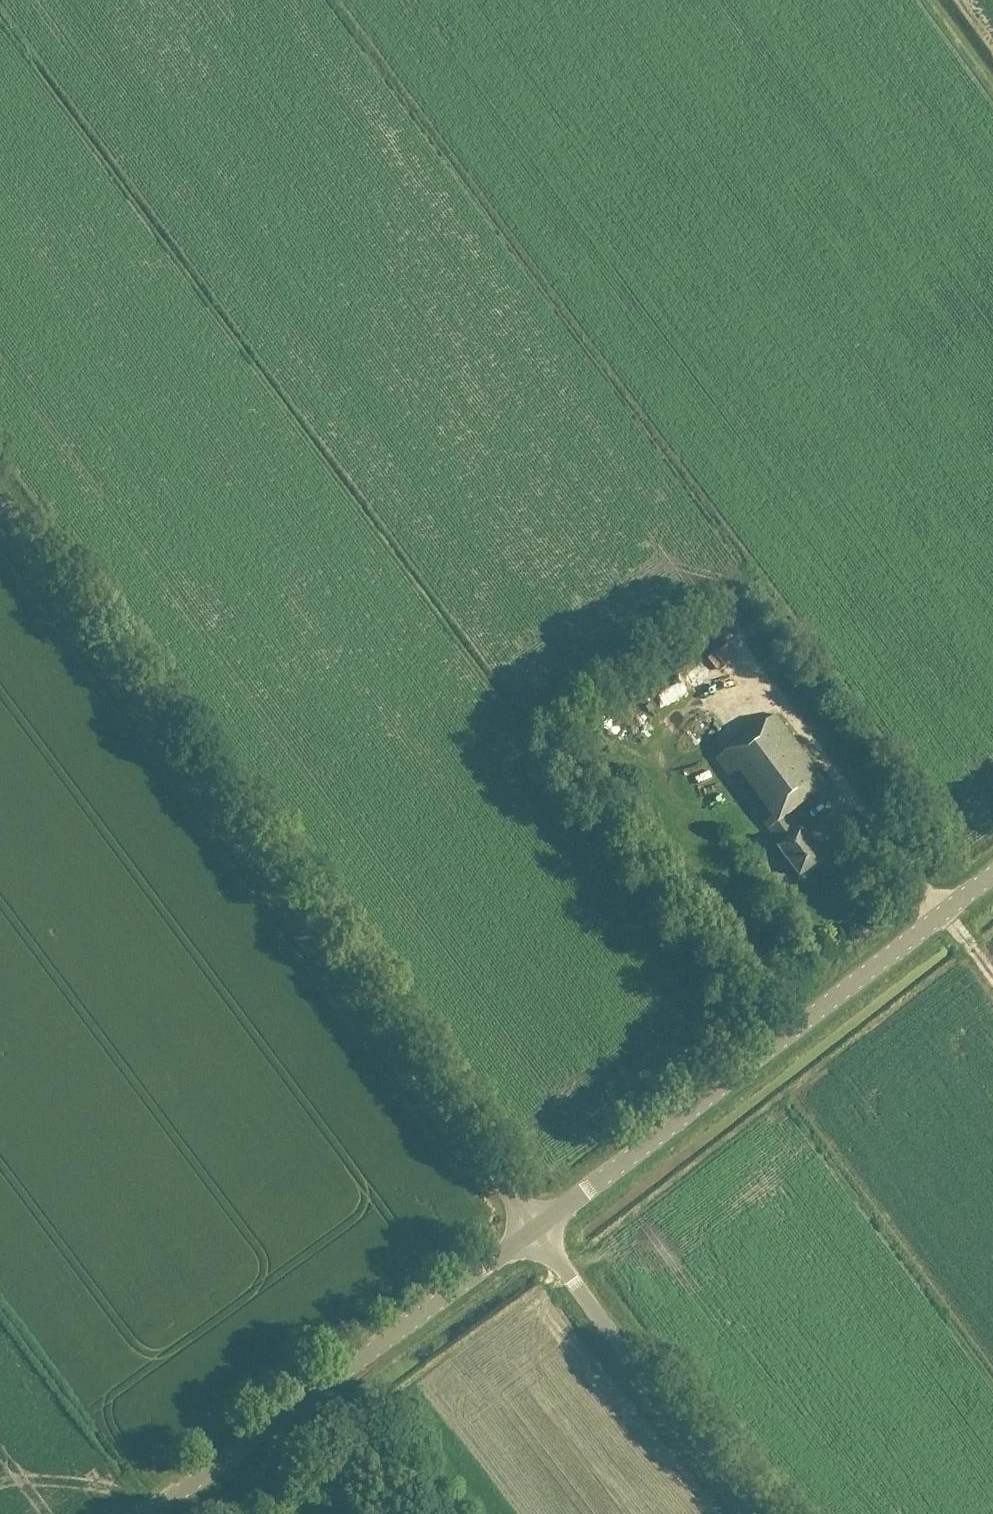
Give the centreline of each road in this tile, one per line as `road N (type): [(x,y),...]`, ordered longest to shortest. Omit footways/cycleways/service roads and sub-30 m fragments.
road 1 (unclassified): [(534,1232),(0,508)]
road 2 (unclassified): [(534,1232),(992,873)]
road 3 (unclassified): [(154,1513),(534,1232)]
road 4 (unclassified): [(760,1513),(628,1359),(534,1232)]

